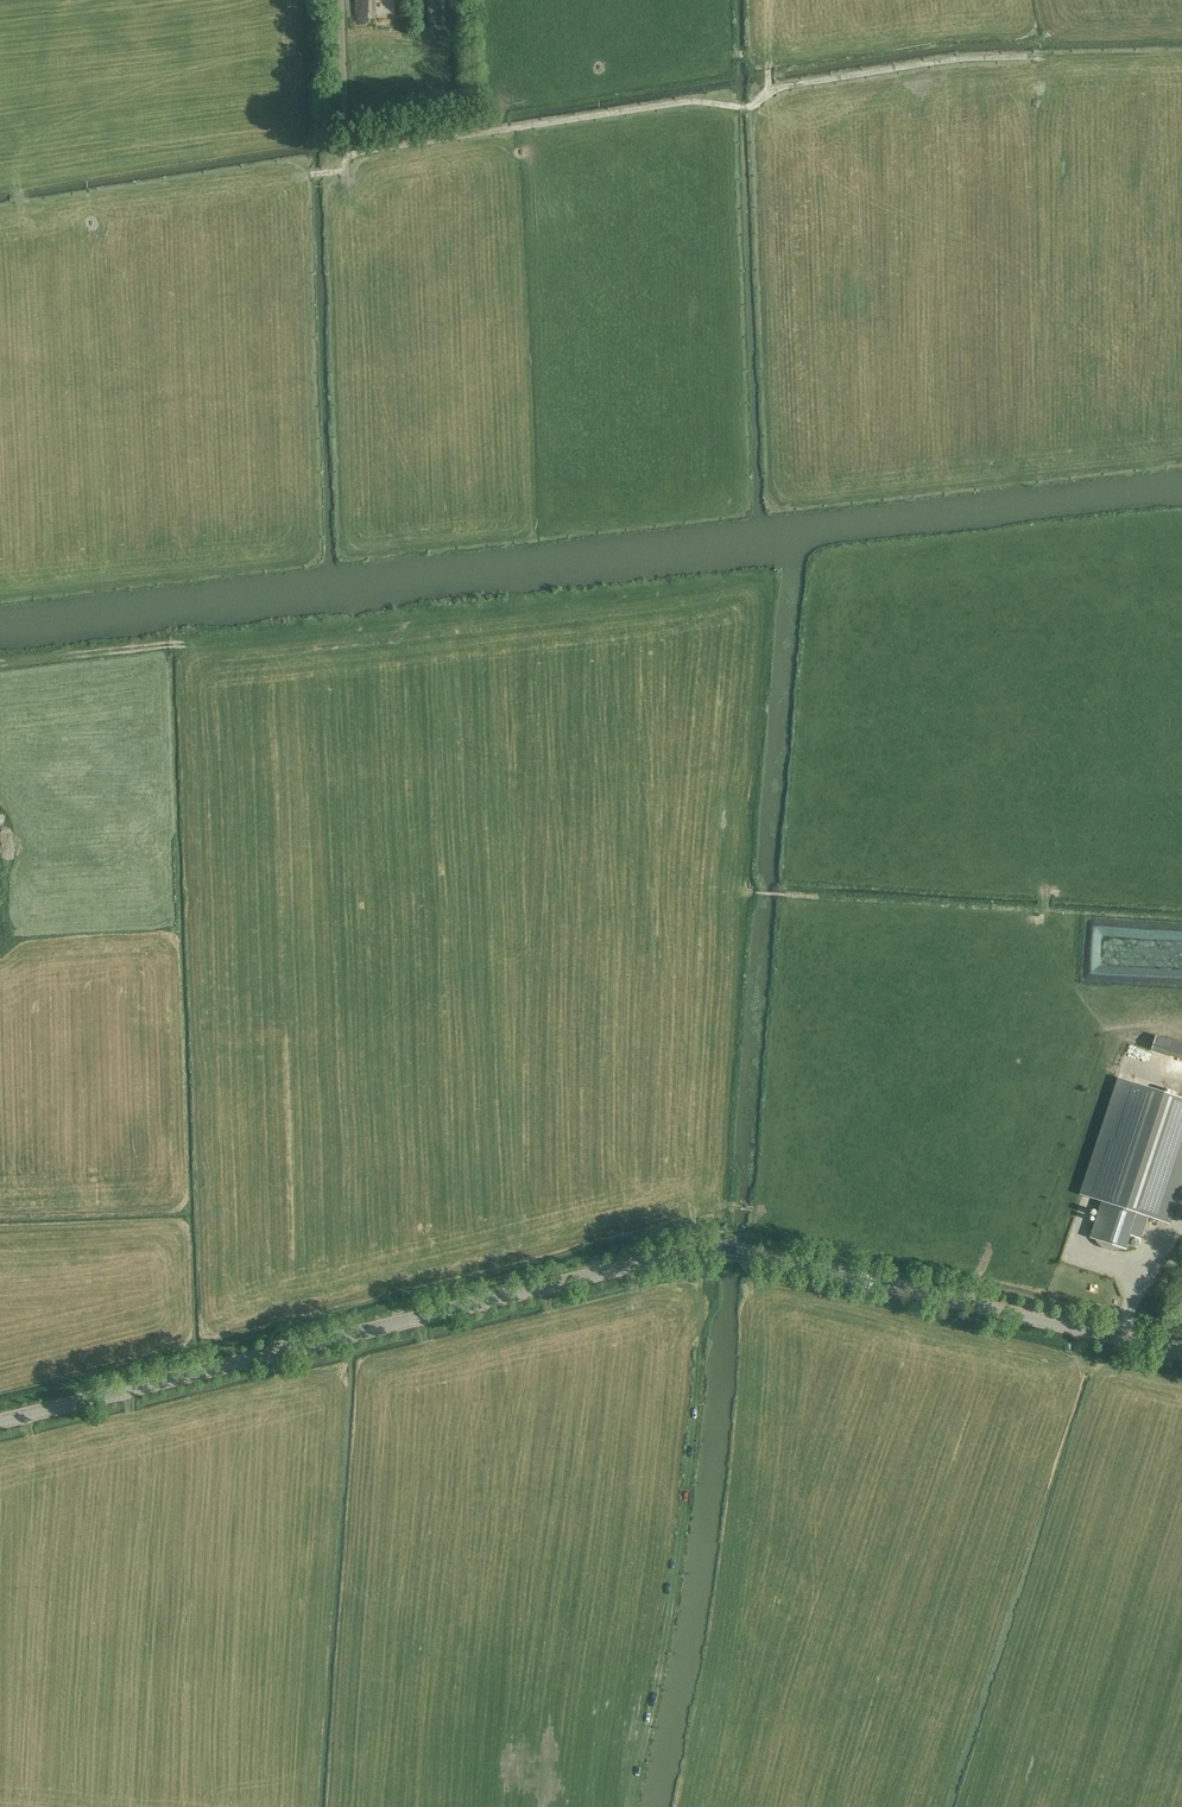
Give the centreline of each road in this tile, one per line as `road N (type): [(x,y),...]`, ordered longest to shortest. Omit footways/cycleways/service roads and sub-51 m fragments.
road 1 (tertiary): [(0,1423),(667,1254),(715,1250)]
road 2 (tertiary): [(1181,1352),(750,1251),(715,1250)]

